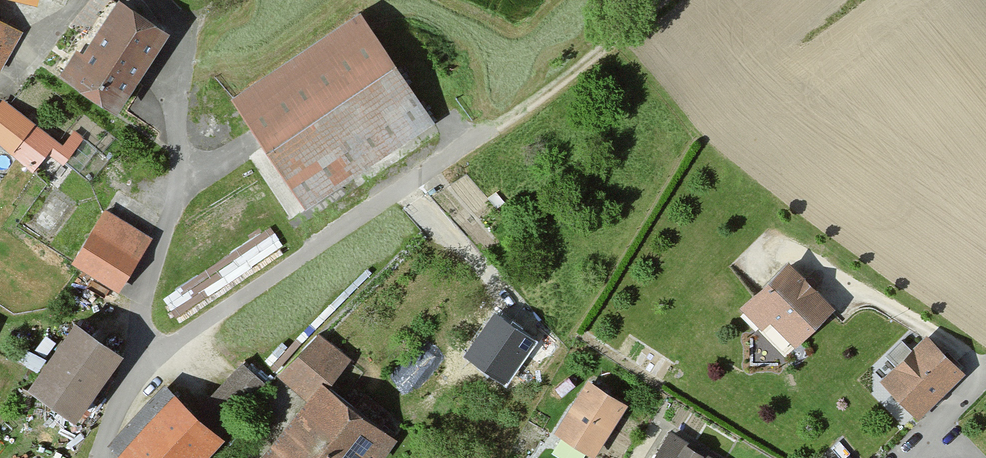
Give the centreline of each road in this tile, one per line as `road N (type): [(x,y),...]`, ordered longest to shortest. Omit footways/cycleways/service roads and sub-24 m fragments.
road 1 (residential): [(144,363),(489,128)]
road 2 (residential): [(144,363),(139,314),(175,211),(191,37),(143,0)]
road 3 (track): [(489,128),(657,0)]

